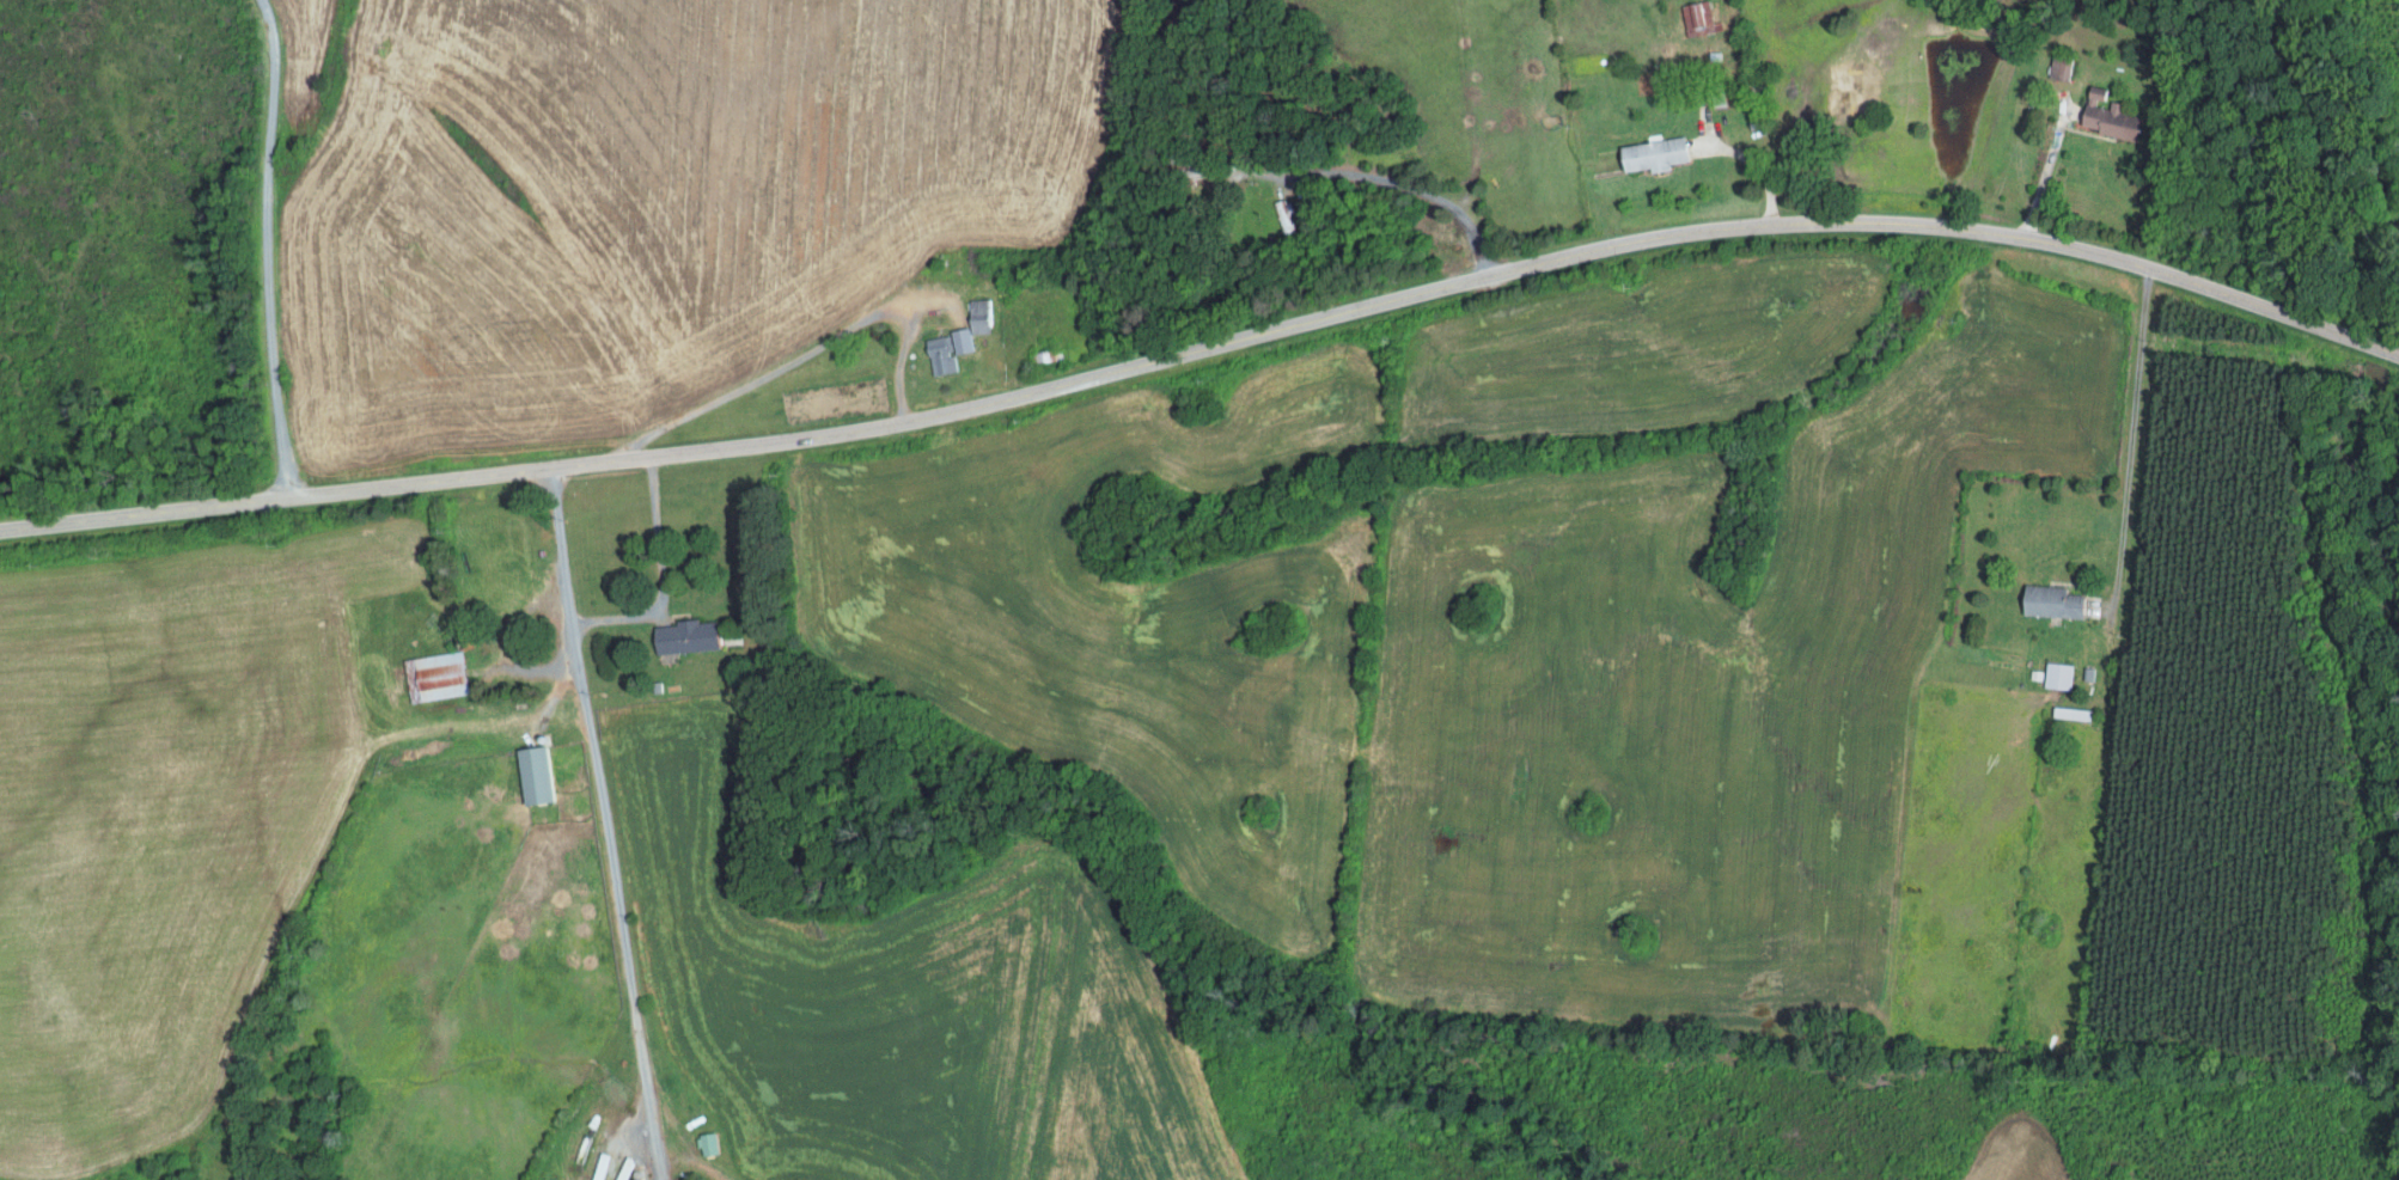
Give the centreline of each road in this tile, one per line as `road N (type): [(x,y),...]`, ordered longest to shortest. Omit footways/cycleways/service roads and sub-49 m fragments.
road 1 (tertiary): [(2398,355),(2043,238),(1884,220),(1708,230),(1487,274),(892,424),(0,528)]

